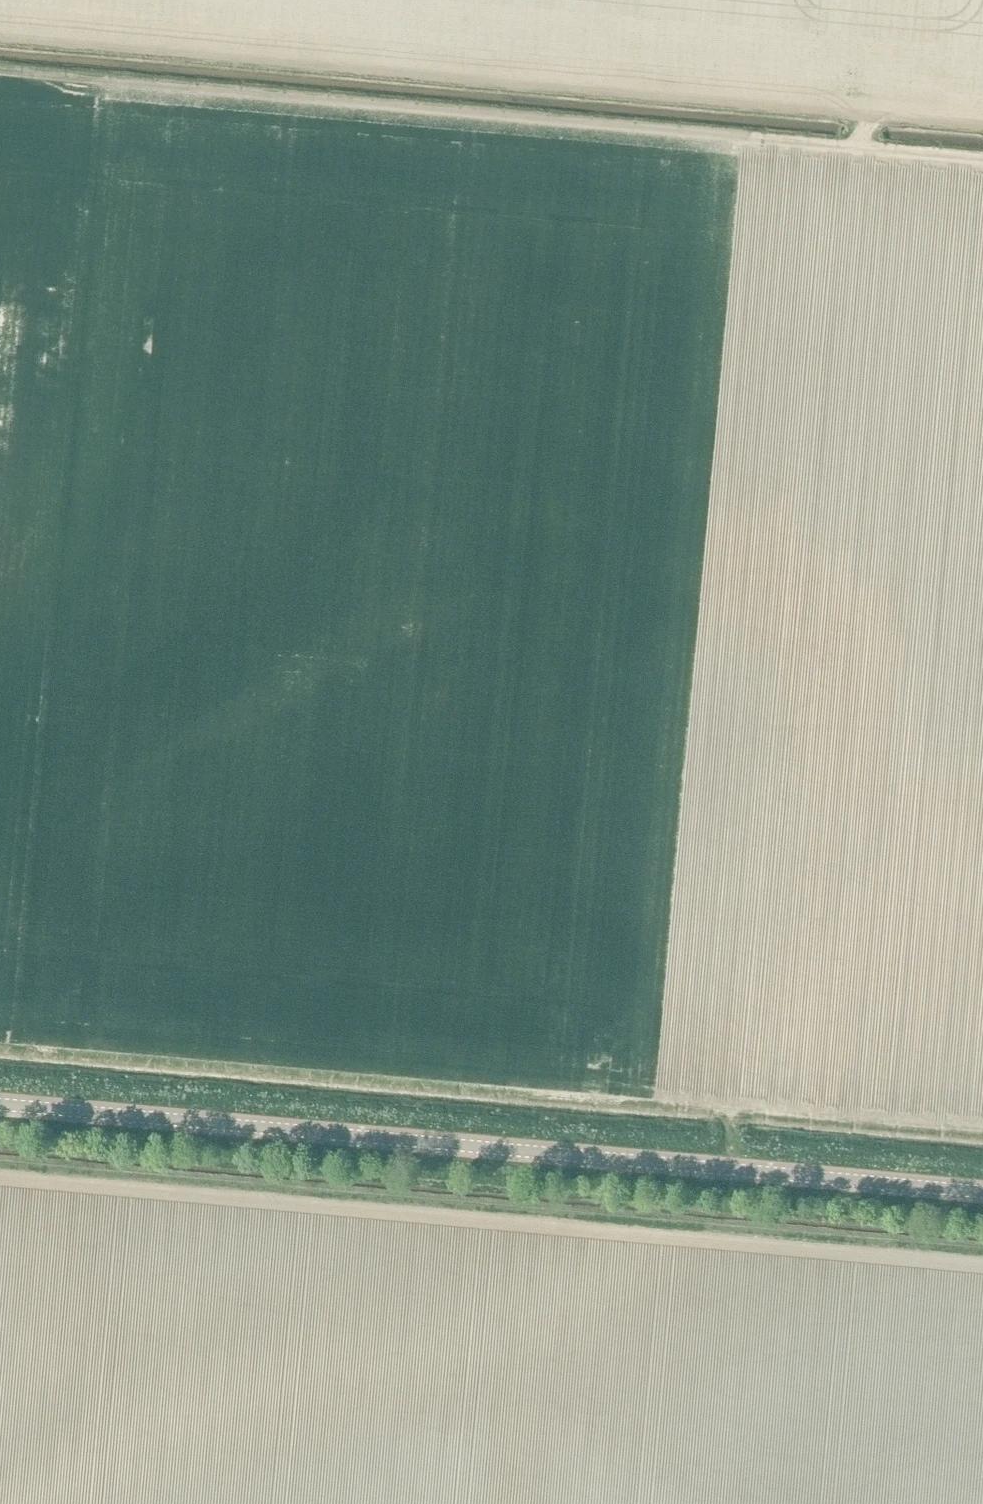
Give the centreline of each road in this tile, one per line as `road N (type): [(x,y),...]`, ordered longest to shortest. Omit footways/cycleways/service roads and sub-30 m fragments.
road 1 (track): [(0,73),(982,162)]
road 2 (tertiary): [(982,1188),(0,1101)]

